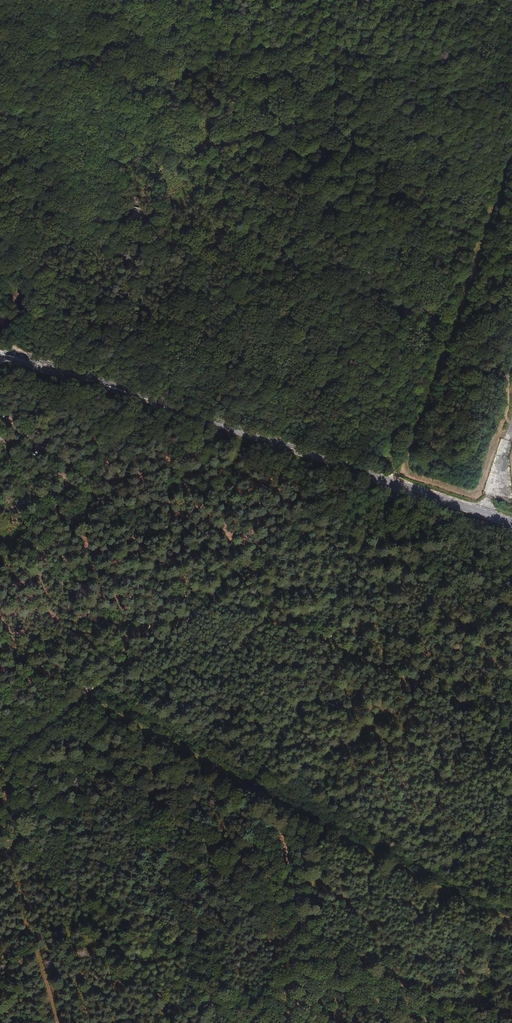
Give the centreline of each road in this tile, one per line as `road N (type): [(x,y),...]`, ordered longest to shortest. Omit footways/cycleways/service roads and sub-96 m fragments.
road 1 (primary): [(511,523),(0,350)]
road 2 (track): [(0,768),(127,666),(391,482)]
road 3 (track): [(319,833),(86,699)]
road 4 (track): [(511,437),(498,433),(478,493),(407,470),(409,453)]

